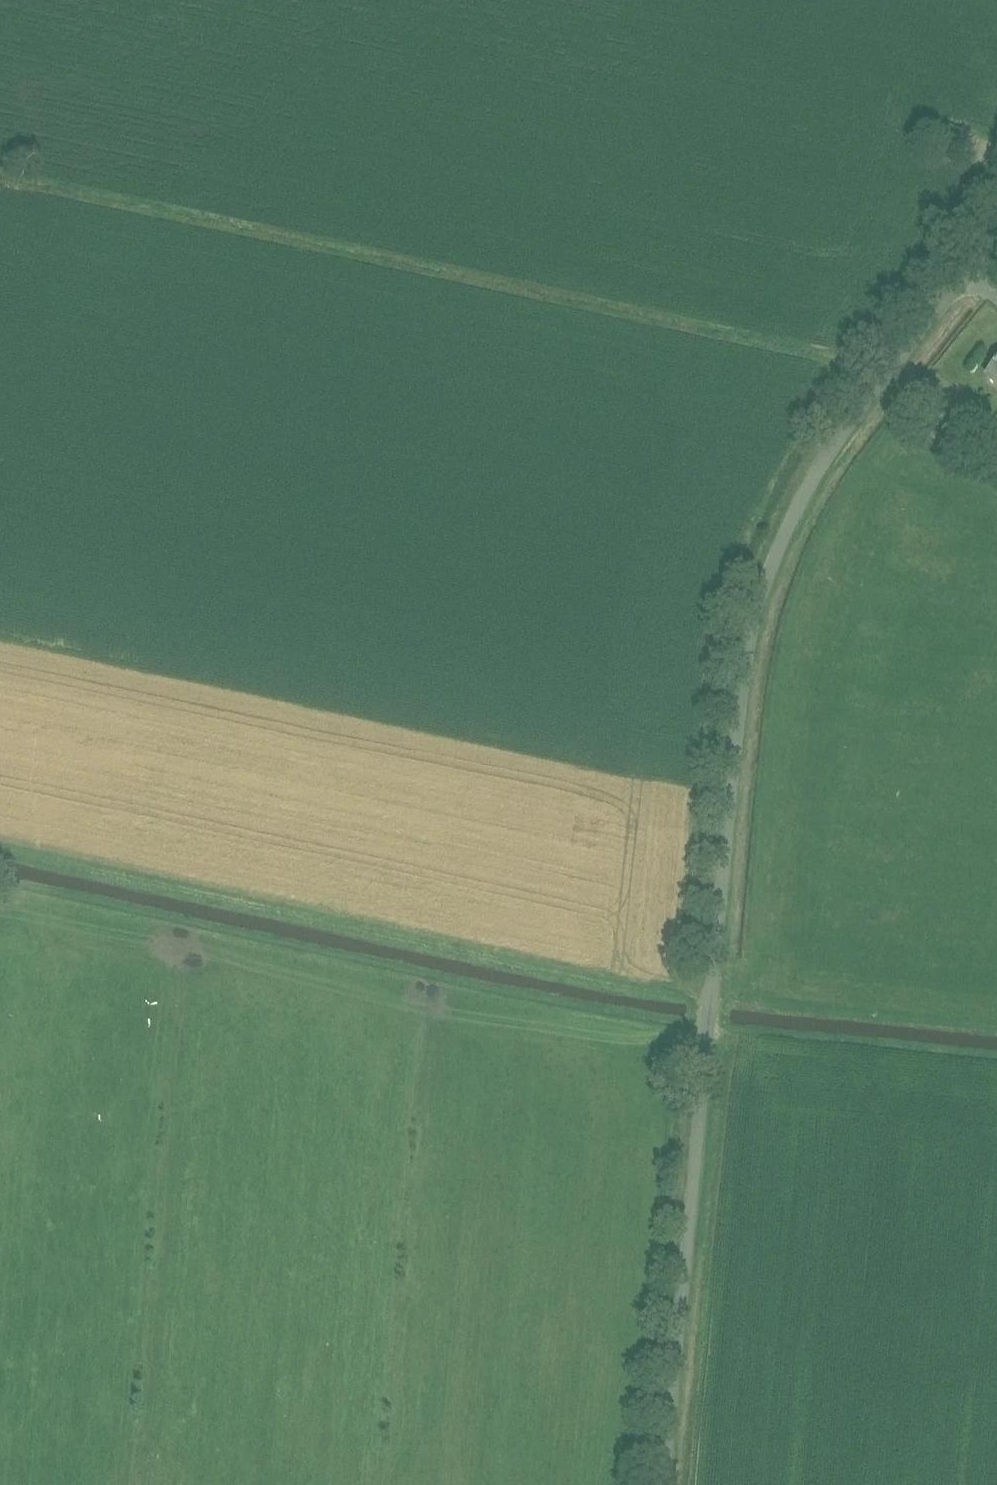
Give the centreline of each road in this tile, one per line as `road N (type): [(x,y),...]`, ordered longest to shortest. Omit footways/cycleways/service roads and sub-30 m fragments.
road 1 (unclassified): [(670,1484),(761,603),(824,468),(996,247)]

